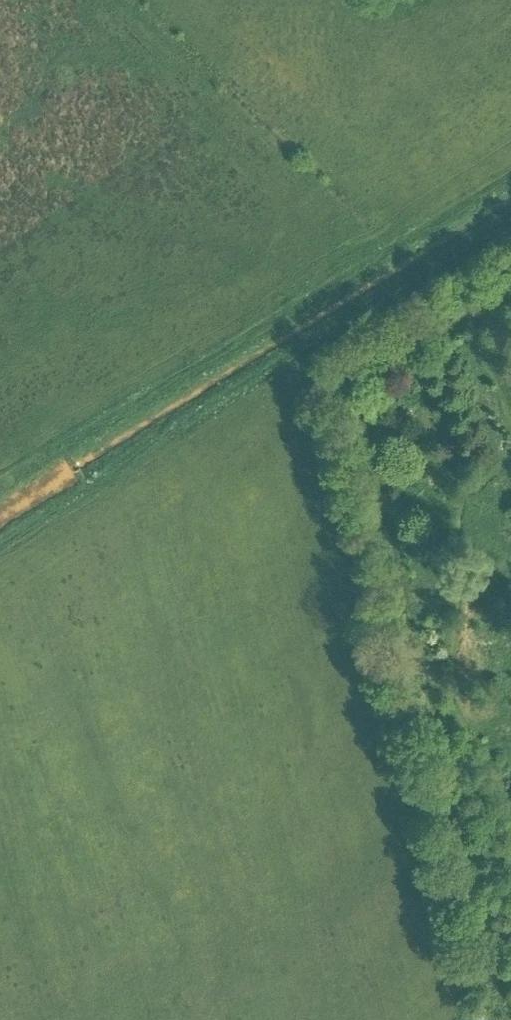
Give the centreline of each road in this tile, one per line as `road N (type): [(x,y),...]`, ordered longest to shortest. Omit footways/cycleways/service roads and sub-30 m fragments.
road 1 (track): [(510,184),(0,487)]

